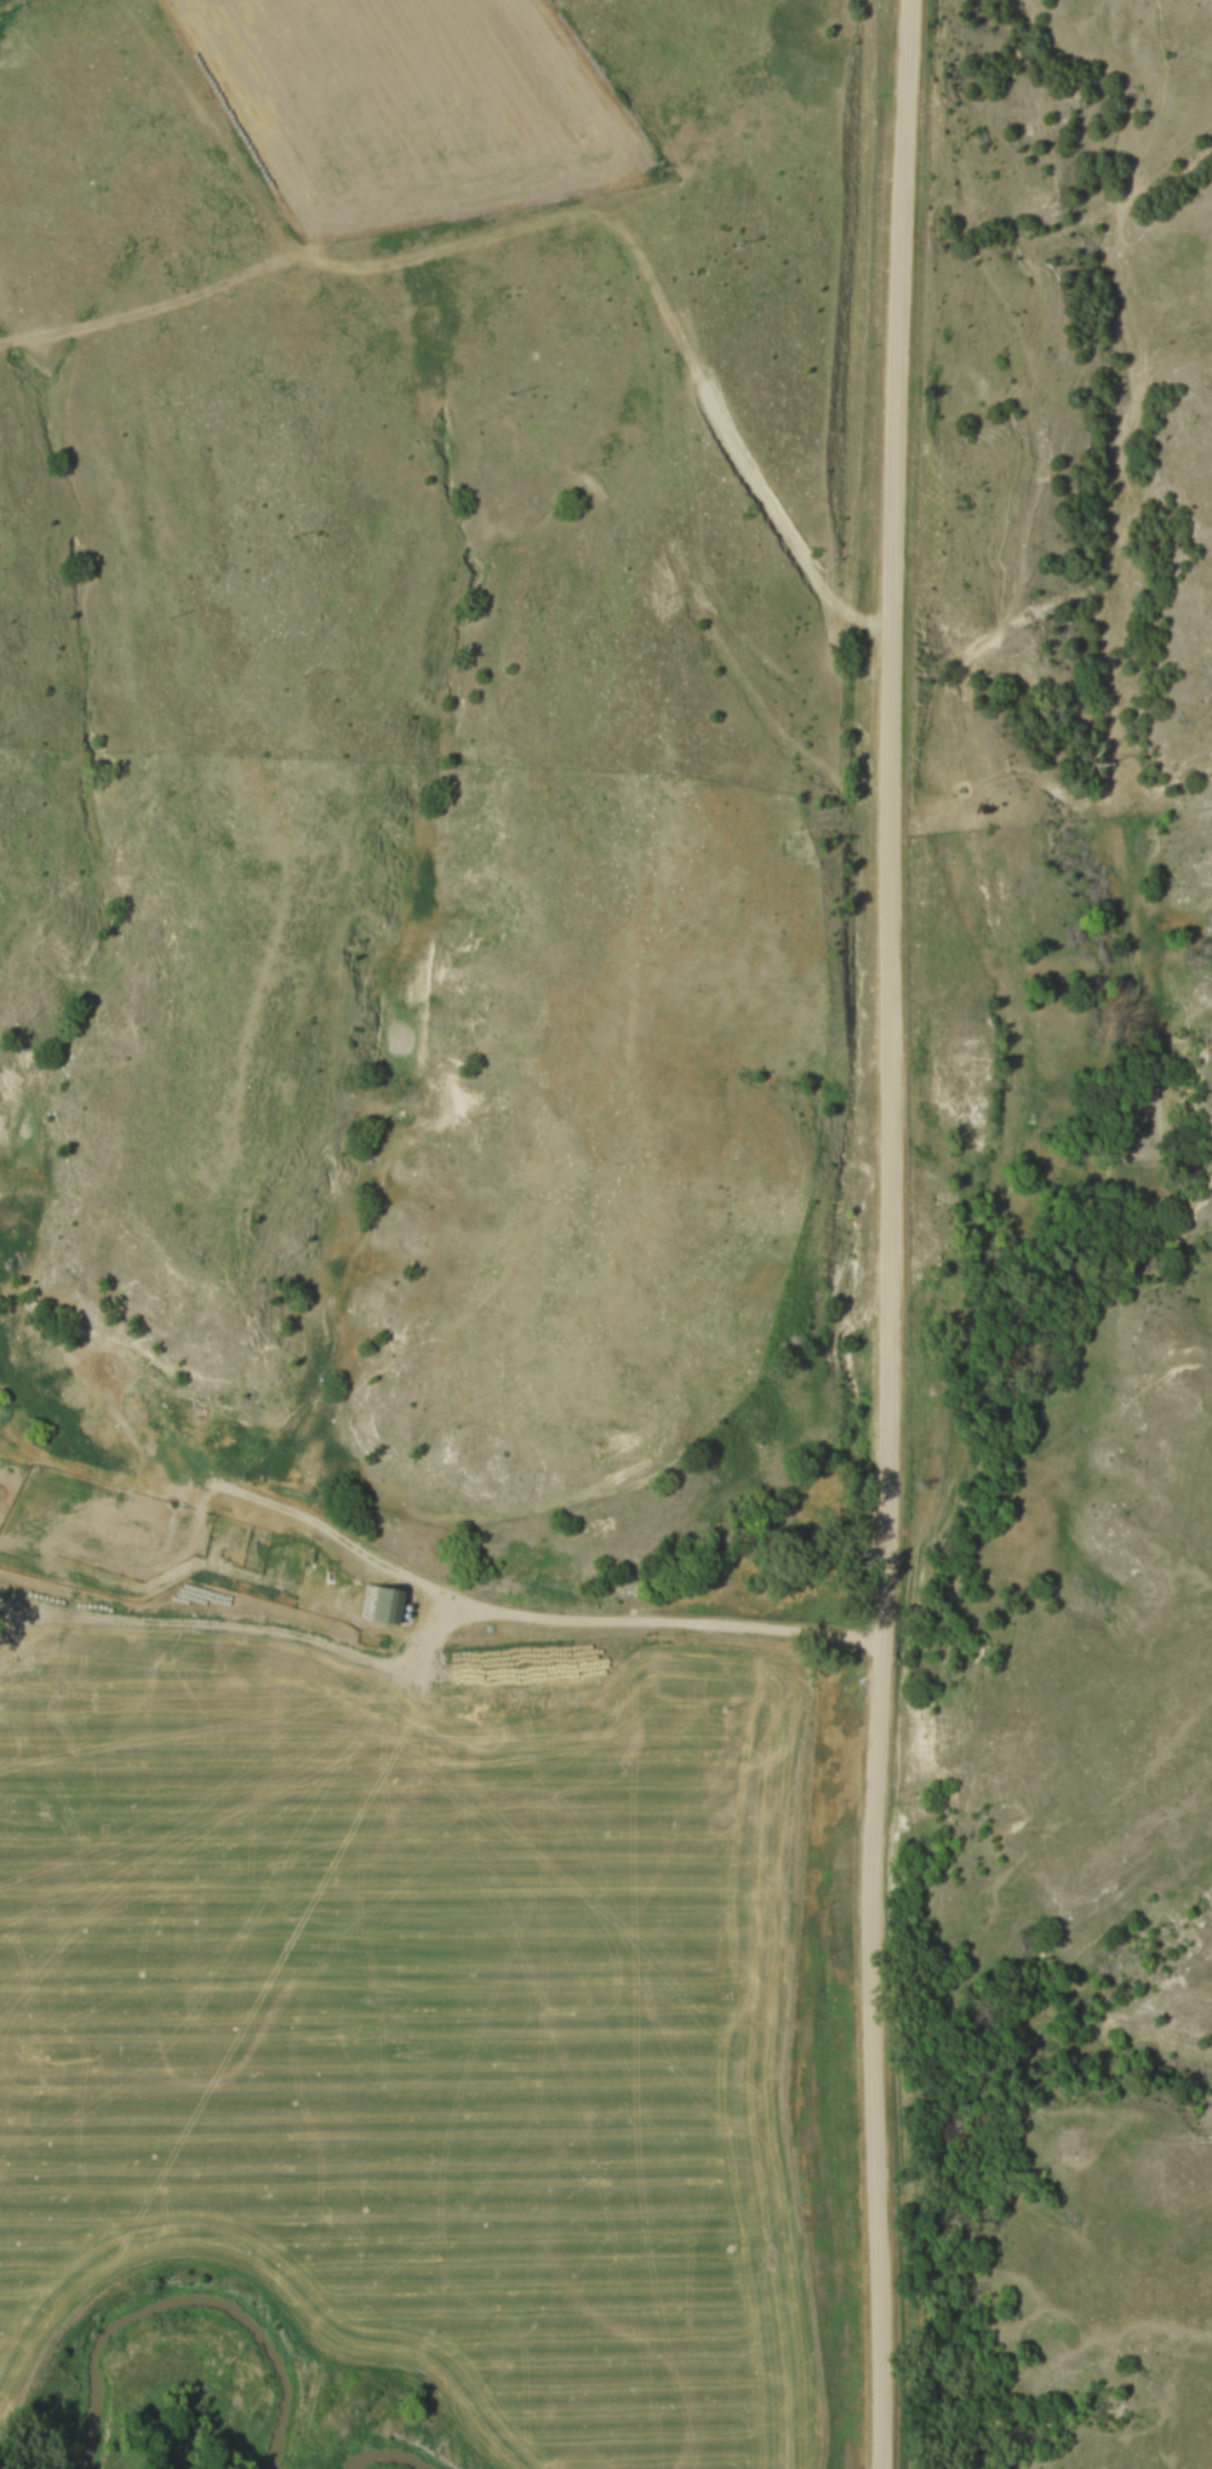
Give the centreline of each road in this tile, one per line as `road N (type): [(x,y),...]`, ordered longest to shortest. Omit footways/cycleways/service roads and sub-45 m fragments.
road 1 (tertiary): [(911,0),(891,572),(885,1588),(871,1854),(882,2468)]

